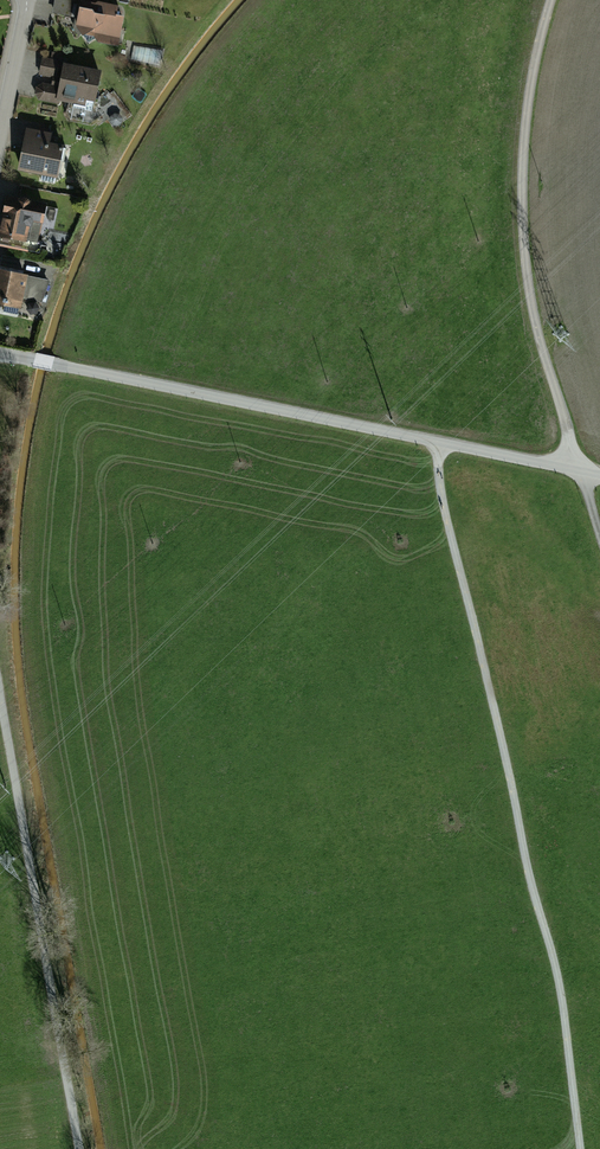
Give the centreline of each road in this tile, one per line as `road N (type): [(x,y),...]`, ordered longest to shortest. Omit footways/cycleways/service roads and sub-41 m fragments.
road 1 (track): [(434,444),(539,917),(559,974),(582,1148)]
road 2 (unclassified): [(0,355),(599,476)]
road 3 (track): [(551,0),(529,95),(525,243),(537,328),(580,471)]
road 4 (track): [(0,676),(85,1148)]
road 5 (residential): [(28,0),(0,146)]

